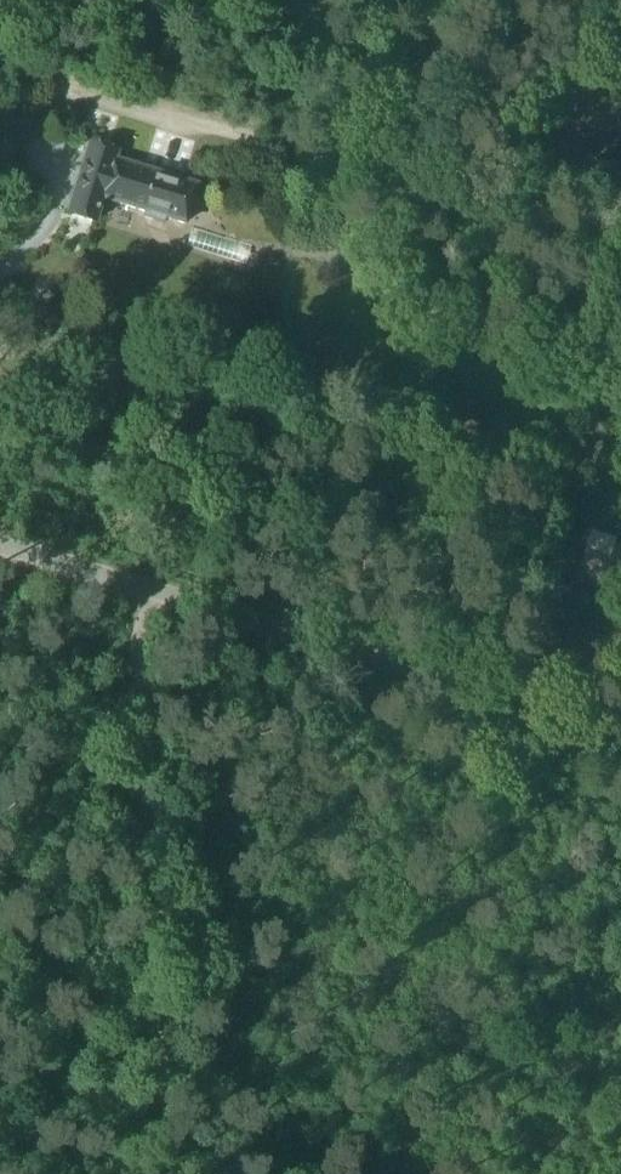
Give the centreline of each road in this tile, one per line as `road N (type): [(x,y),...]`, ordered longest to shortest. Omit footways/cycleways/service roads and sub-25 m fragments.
road 1 (track): [(620,747),(0,545)]
road 2 (track): [(620,251),(0,53)]
road 3 (track): [(146,589),(167,1173)]

